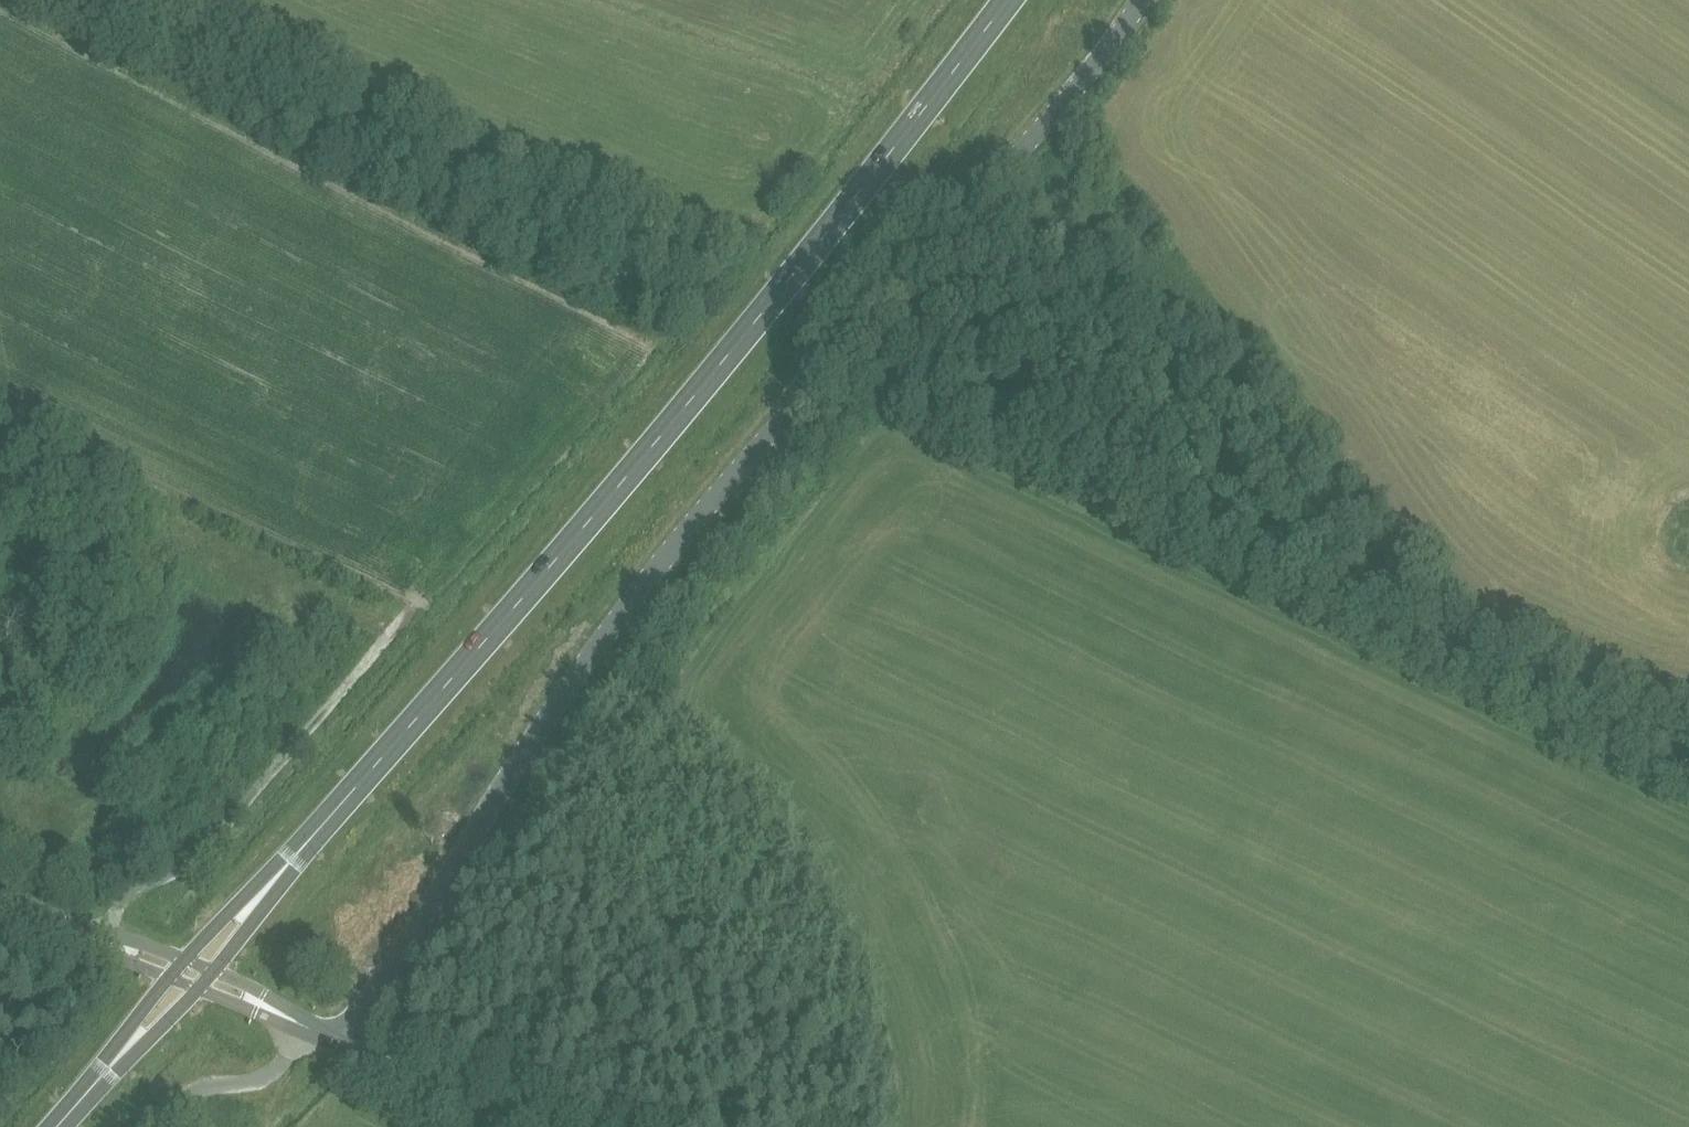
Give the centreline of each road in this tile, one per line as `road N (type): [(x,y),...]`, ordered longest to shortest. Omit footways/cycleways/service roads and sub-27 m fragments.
road 1 (unclassified): [(342,1045),(585,664),(1144,0)]
road 2 (primary): [(244,912),(588,530),(1012,0)]
road 3 (track): [(88,935),(126,896),(183,867),(372,657),(411,595)]
road 4 (unclassified): [(548,1126),(342,1045)]
road 5 (track): [(1076,362),(883,306)]
road 6 (unclassified): [(312,1032),(278,1076),(195,1095),(158,1126)]

